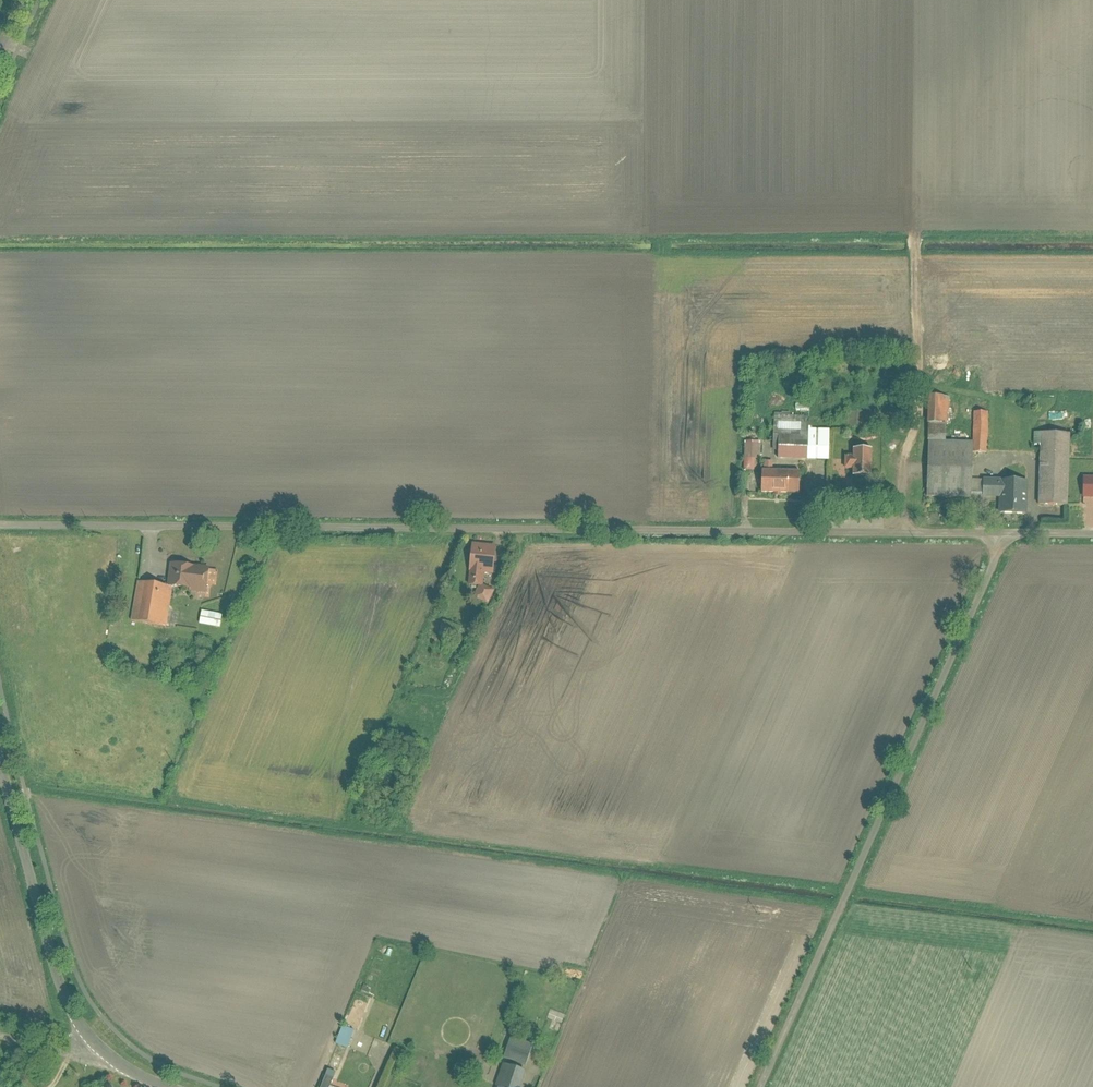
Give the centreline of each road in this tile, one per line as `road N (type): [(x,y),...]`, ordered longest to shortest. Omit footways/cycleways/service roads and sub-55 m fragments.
road 1 (unclassified): [(0,518),(991,533)]
road 2 (unclassified): [(991,533),(748,1086)]
road 3 (tertiary): [(0,770),(75,1016),(97,1054),(172,1086)]

